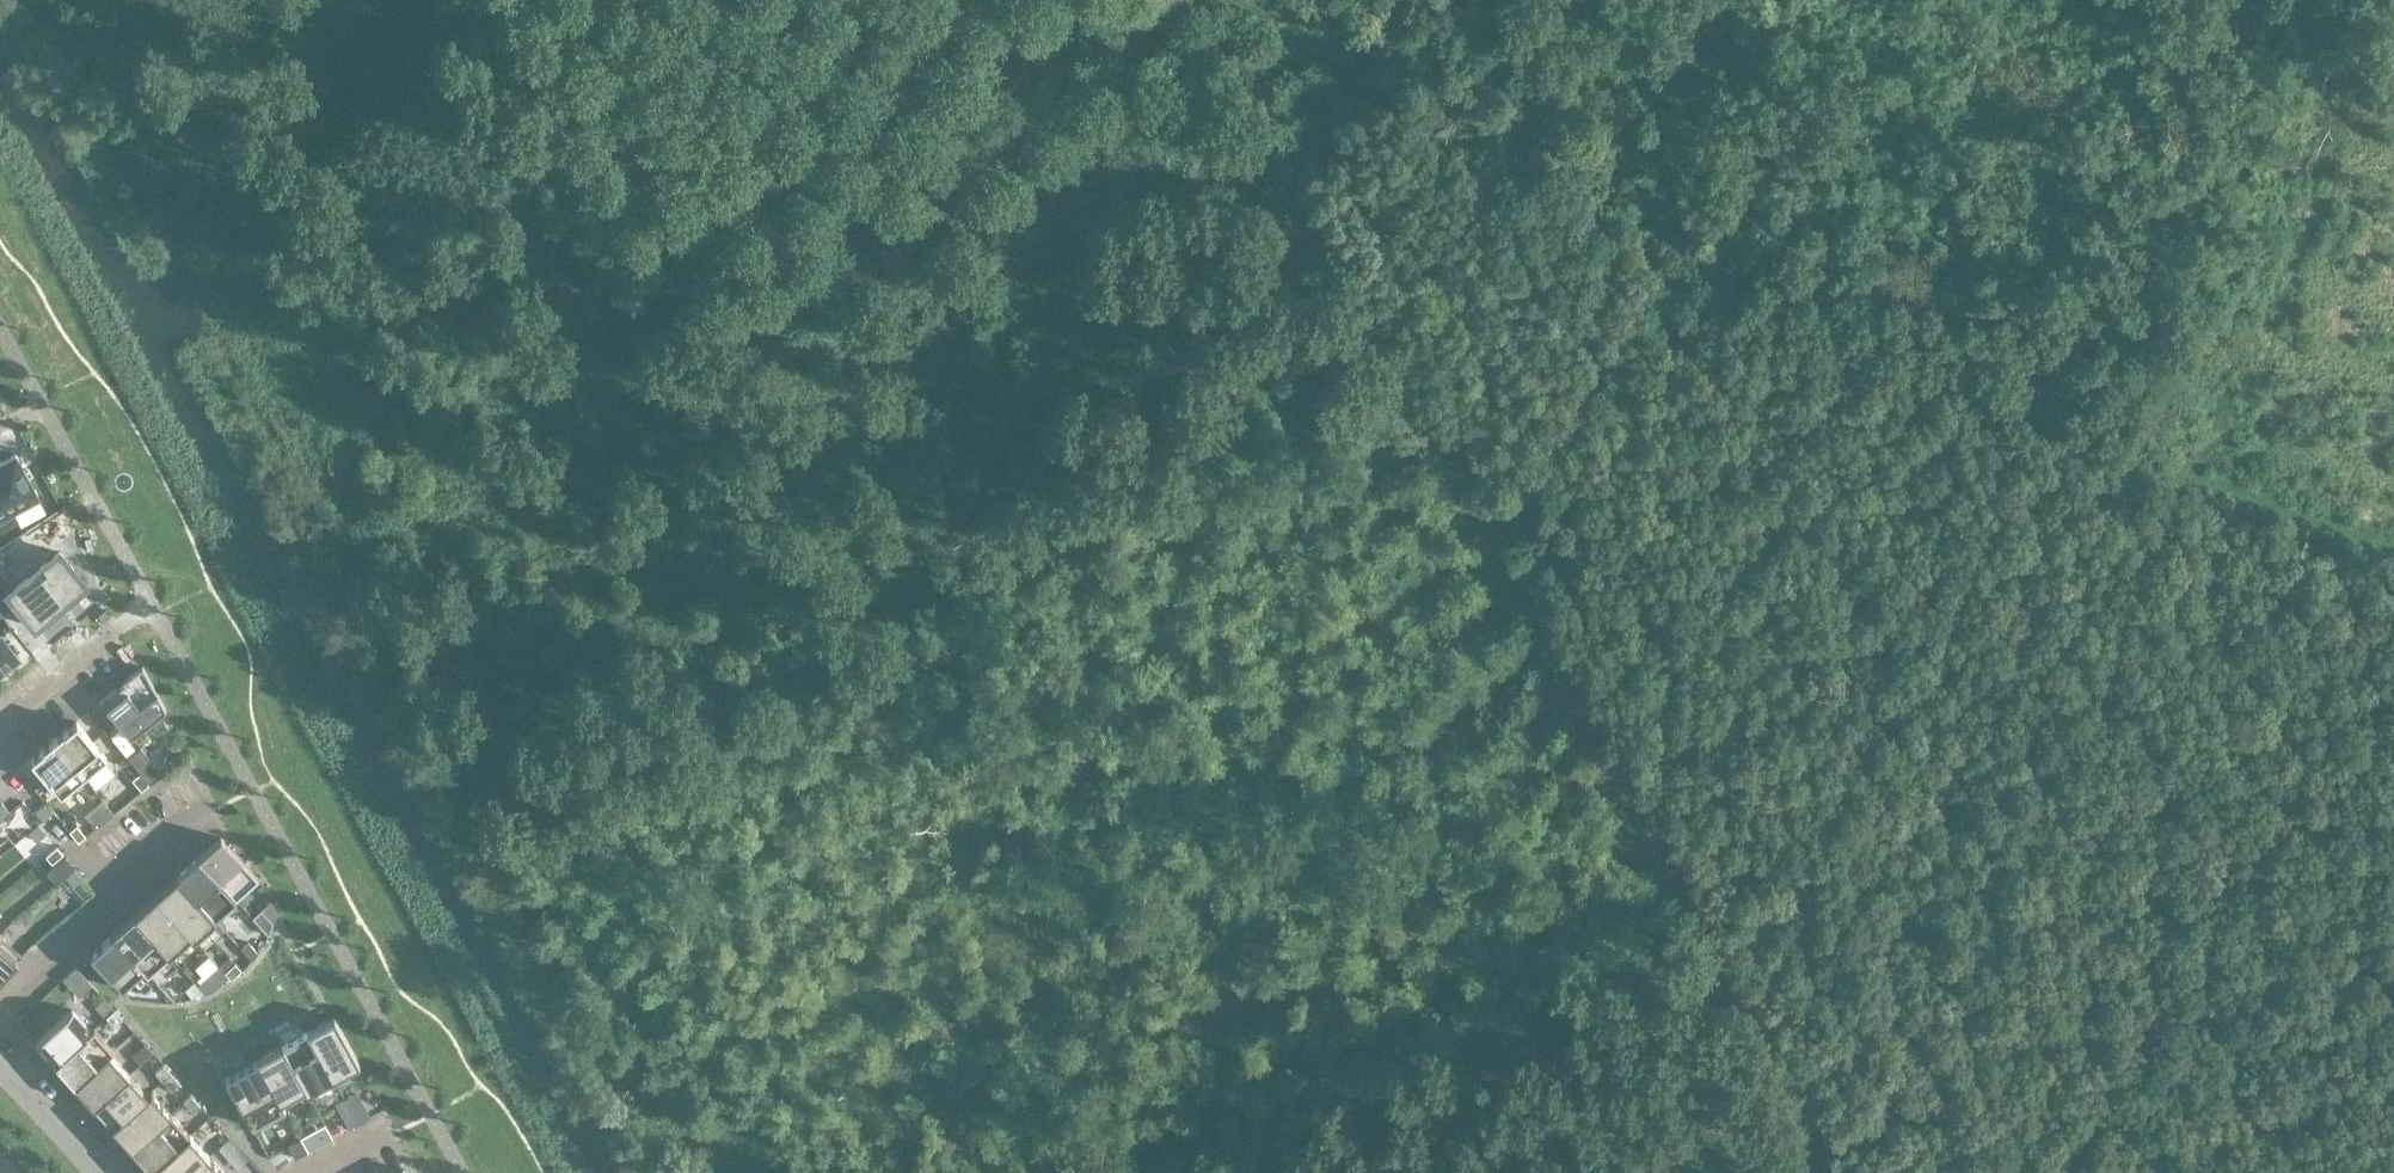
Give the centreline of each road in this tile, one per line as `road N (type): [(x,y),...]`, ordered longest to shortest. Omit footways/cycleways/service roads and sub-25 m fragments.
road 1 (residential): [(0,1010),(178,828),(213,810)]
road 2 (residential): [(0,724),(113,633)]
road 3 (residential): [(0,1068),(96,1172)]

